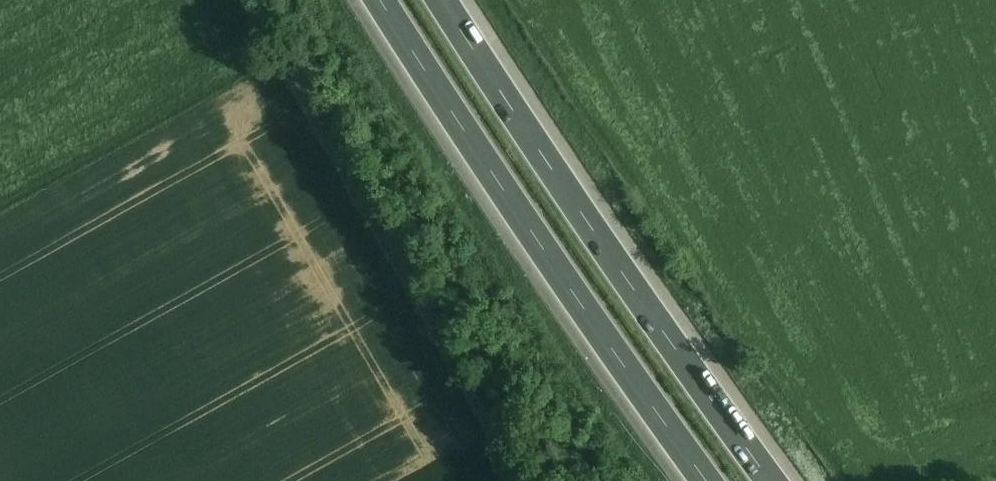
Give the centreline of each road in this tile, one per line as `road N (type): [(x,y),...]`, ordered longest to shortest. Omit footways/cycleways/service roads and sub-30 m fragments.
road 1 (motorway): [(780,480),(445,0)]
road 2 (motorway): [(377,0),(701,480)]
road 3 (track): [(519,480),(245,0)]

